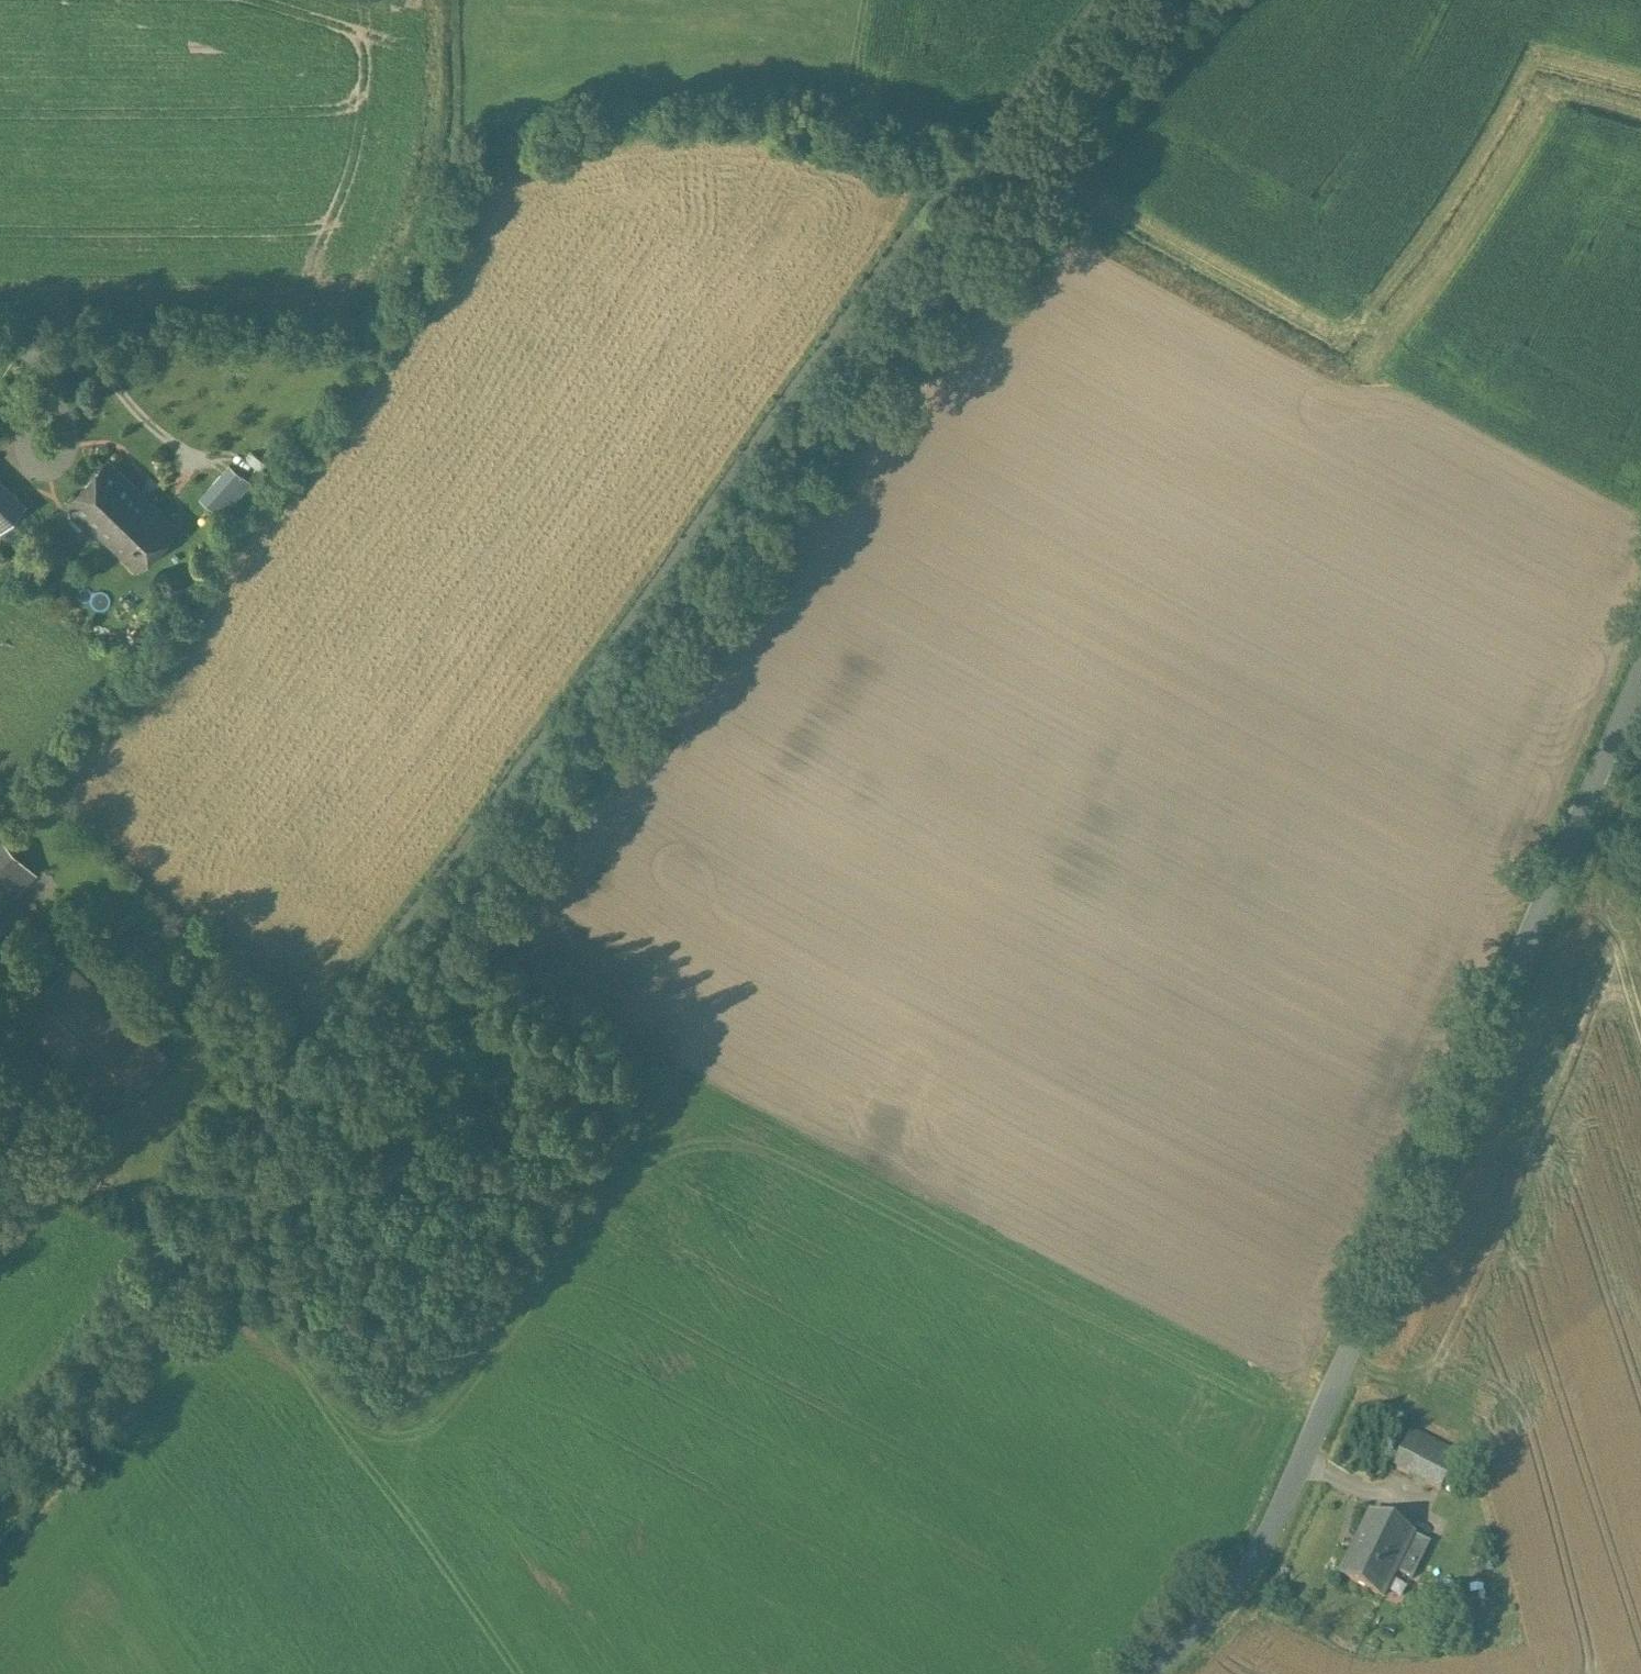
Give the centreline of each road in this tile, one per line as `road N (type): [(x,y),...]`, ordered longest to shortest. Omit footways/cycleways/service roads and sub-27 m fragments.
road 1 (unclassified): [(1140,1673),(1234,1588),(1256,1557),(1352,1353),(1640,675)]

